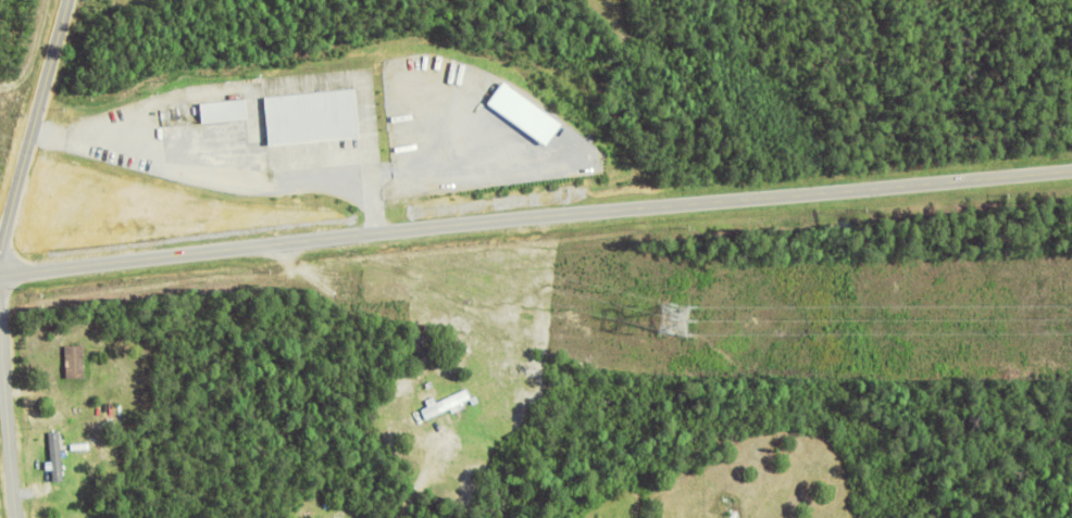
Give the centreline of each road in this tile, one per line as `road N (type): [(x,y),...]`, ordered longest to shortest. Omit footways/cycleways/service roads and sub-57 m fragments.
road 1 (secondary): [(0,277),(263,244),(1071,170)]
road 2 (tertiary): [(1,277),(68,0)]
road 3 (residential): [(20,517),(1,277)]

